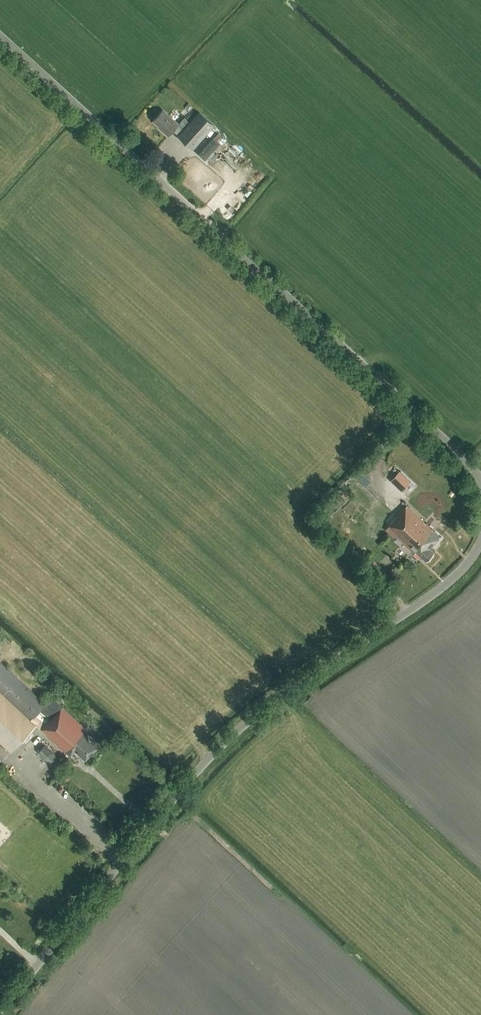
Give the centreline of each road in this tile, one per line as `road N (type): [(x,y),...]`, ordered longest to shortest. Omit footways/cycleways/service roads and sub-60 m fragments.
road 1 (unclassified): [(0,1014),(222,745),(442,587),(480,549)]
road 2 (unclassified): [(480,483),(458,452),(0,33)]

